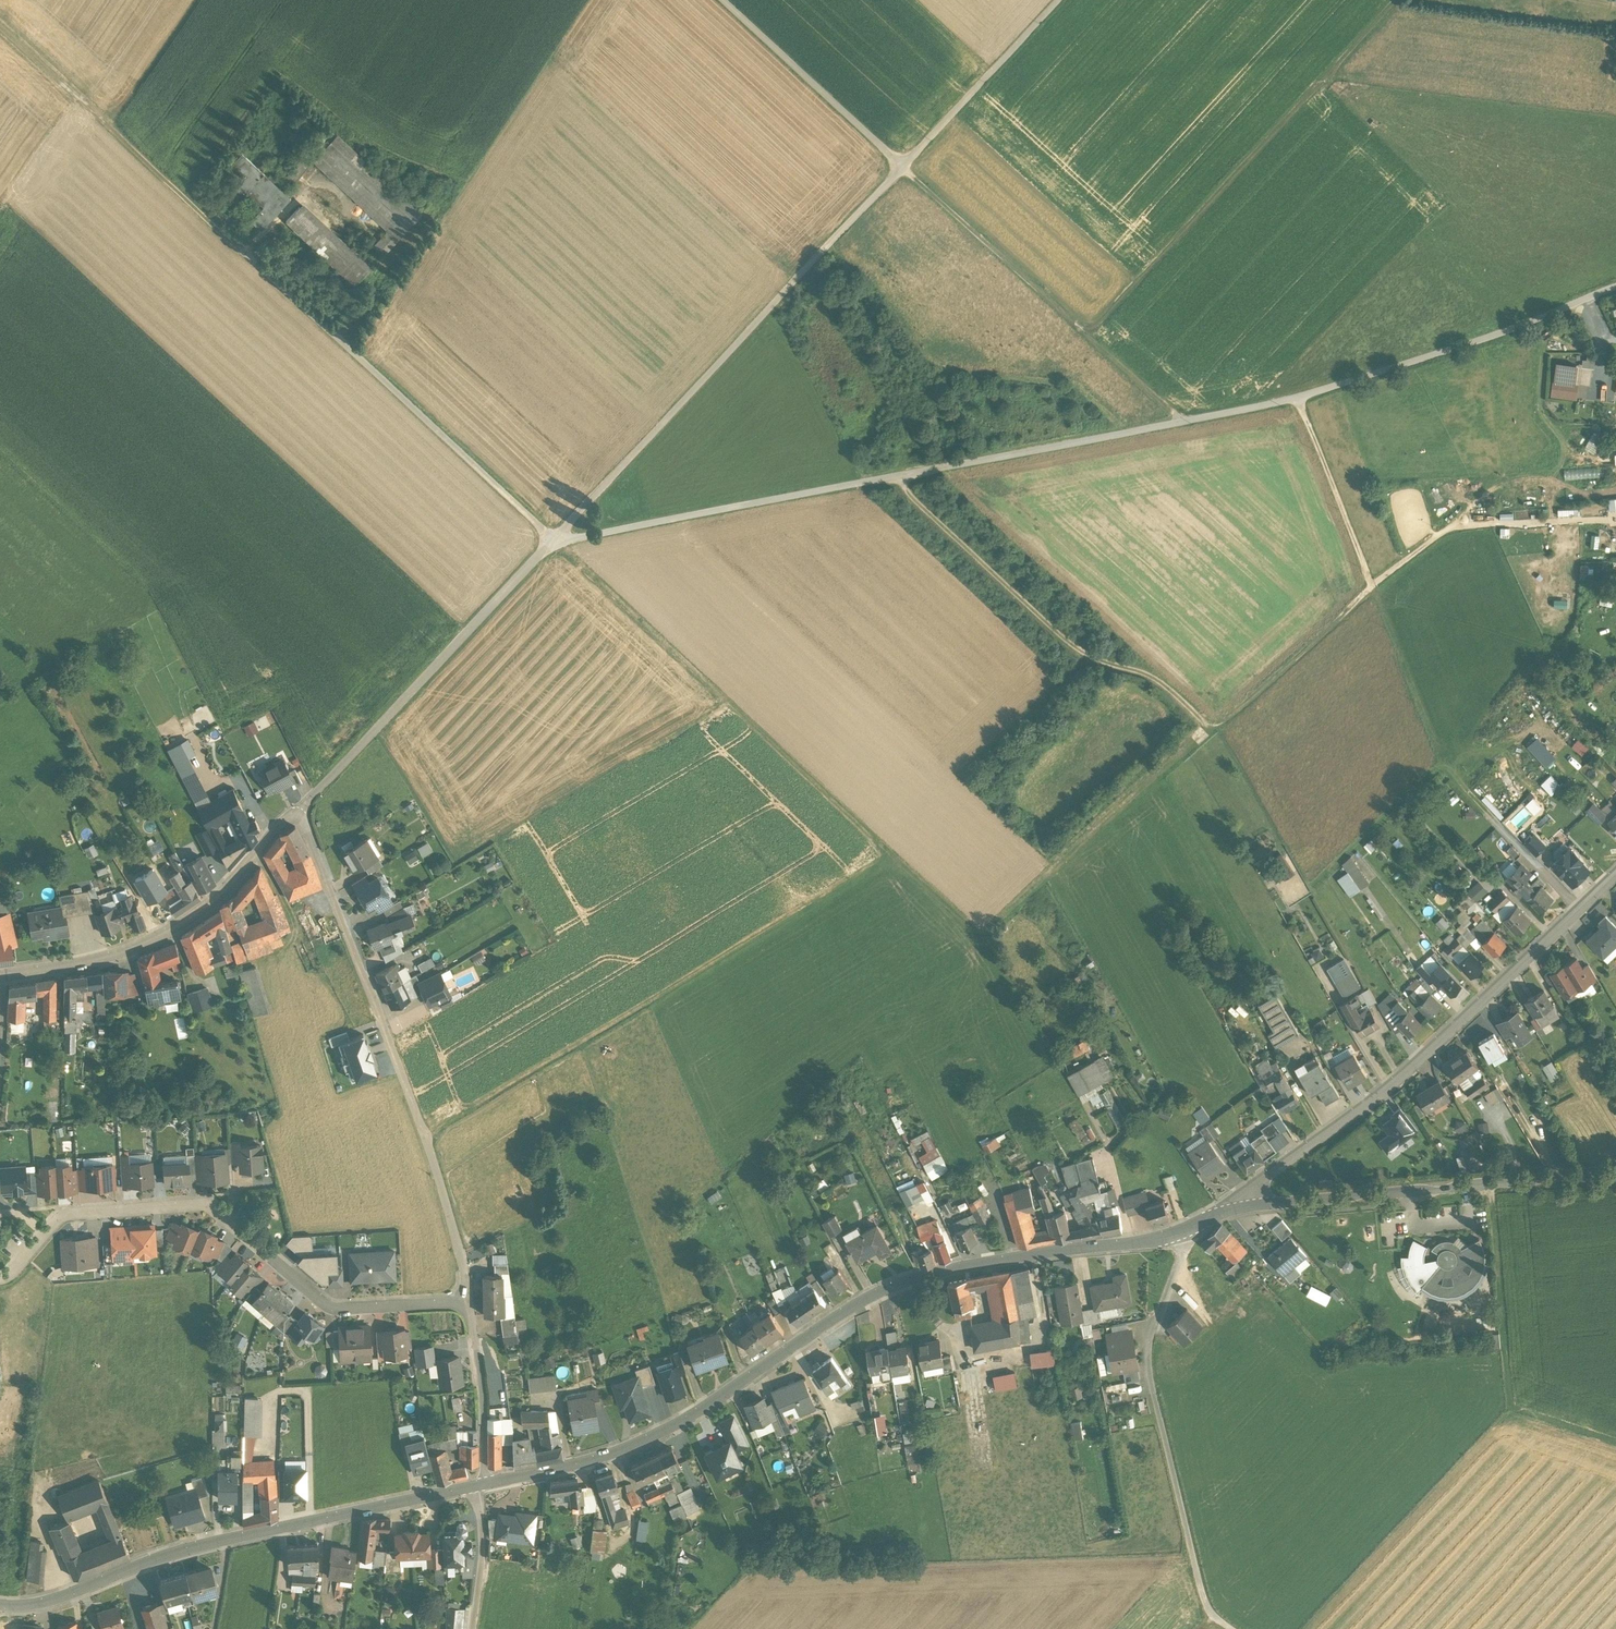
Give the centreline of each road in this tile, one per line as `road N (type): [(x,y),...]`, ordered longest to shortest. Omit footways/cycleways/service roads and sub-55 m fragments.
road 1 (track): [(1372,586),(979,935),(554,539)]
road 2 (track): [(1563,309),(1298,399),(554,539)]
road 3 (tertiary): [(1247,1207),(1132,1244),(891,1285),(675,1427),(617,1454),(484,1485)]
road 4 (track): [(1059,0),(554,539)]
road 5 (track): [(1180,422),(723,0)]
road 6 (track): [(890,854),(426,1138)]
road 7 (residential): [(469,1301),(332,1308),(201,1205),(71,1214),(0,1277)]
road 8 (residential): [(469,1301),(426,1138),(298,815)]
road 9 (tertiary): [(484,1485),(205,1546),(44,1604),(0,1606)]
road 10 (residential): [(1247,1207),(1254,1186),(1402,1080),(1615,877)]
road 11 (track): [(1503,825),(1442,763),(1298,399)]
road 12 (track): [(1398,0),(1088,333)]
road 13 (track): [(554,539),(250,258)]
road 14 (track): [(1210,727),(1161,683),(1064,638),(904,488),(900,475)]
road 15 (track): [(554,539),(298,815)]
road 16 (tertiary): [(1615,1173),(1247,1207)]
road 17 (residential): [(0,977),(101,960),(161,937),(223,891),(280,823),(298,815)]
road 18 (track): [(0,27),(250,258)]
road 19 (track): [(1615,1443),(1521,1410),(1509,1396),(1491,1185)]
road 20 (track): [(1156,1403),(1205,1600),(1231,1628)]
road 21 (residential): [(484,1485),(469,1301)]

